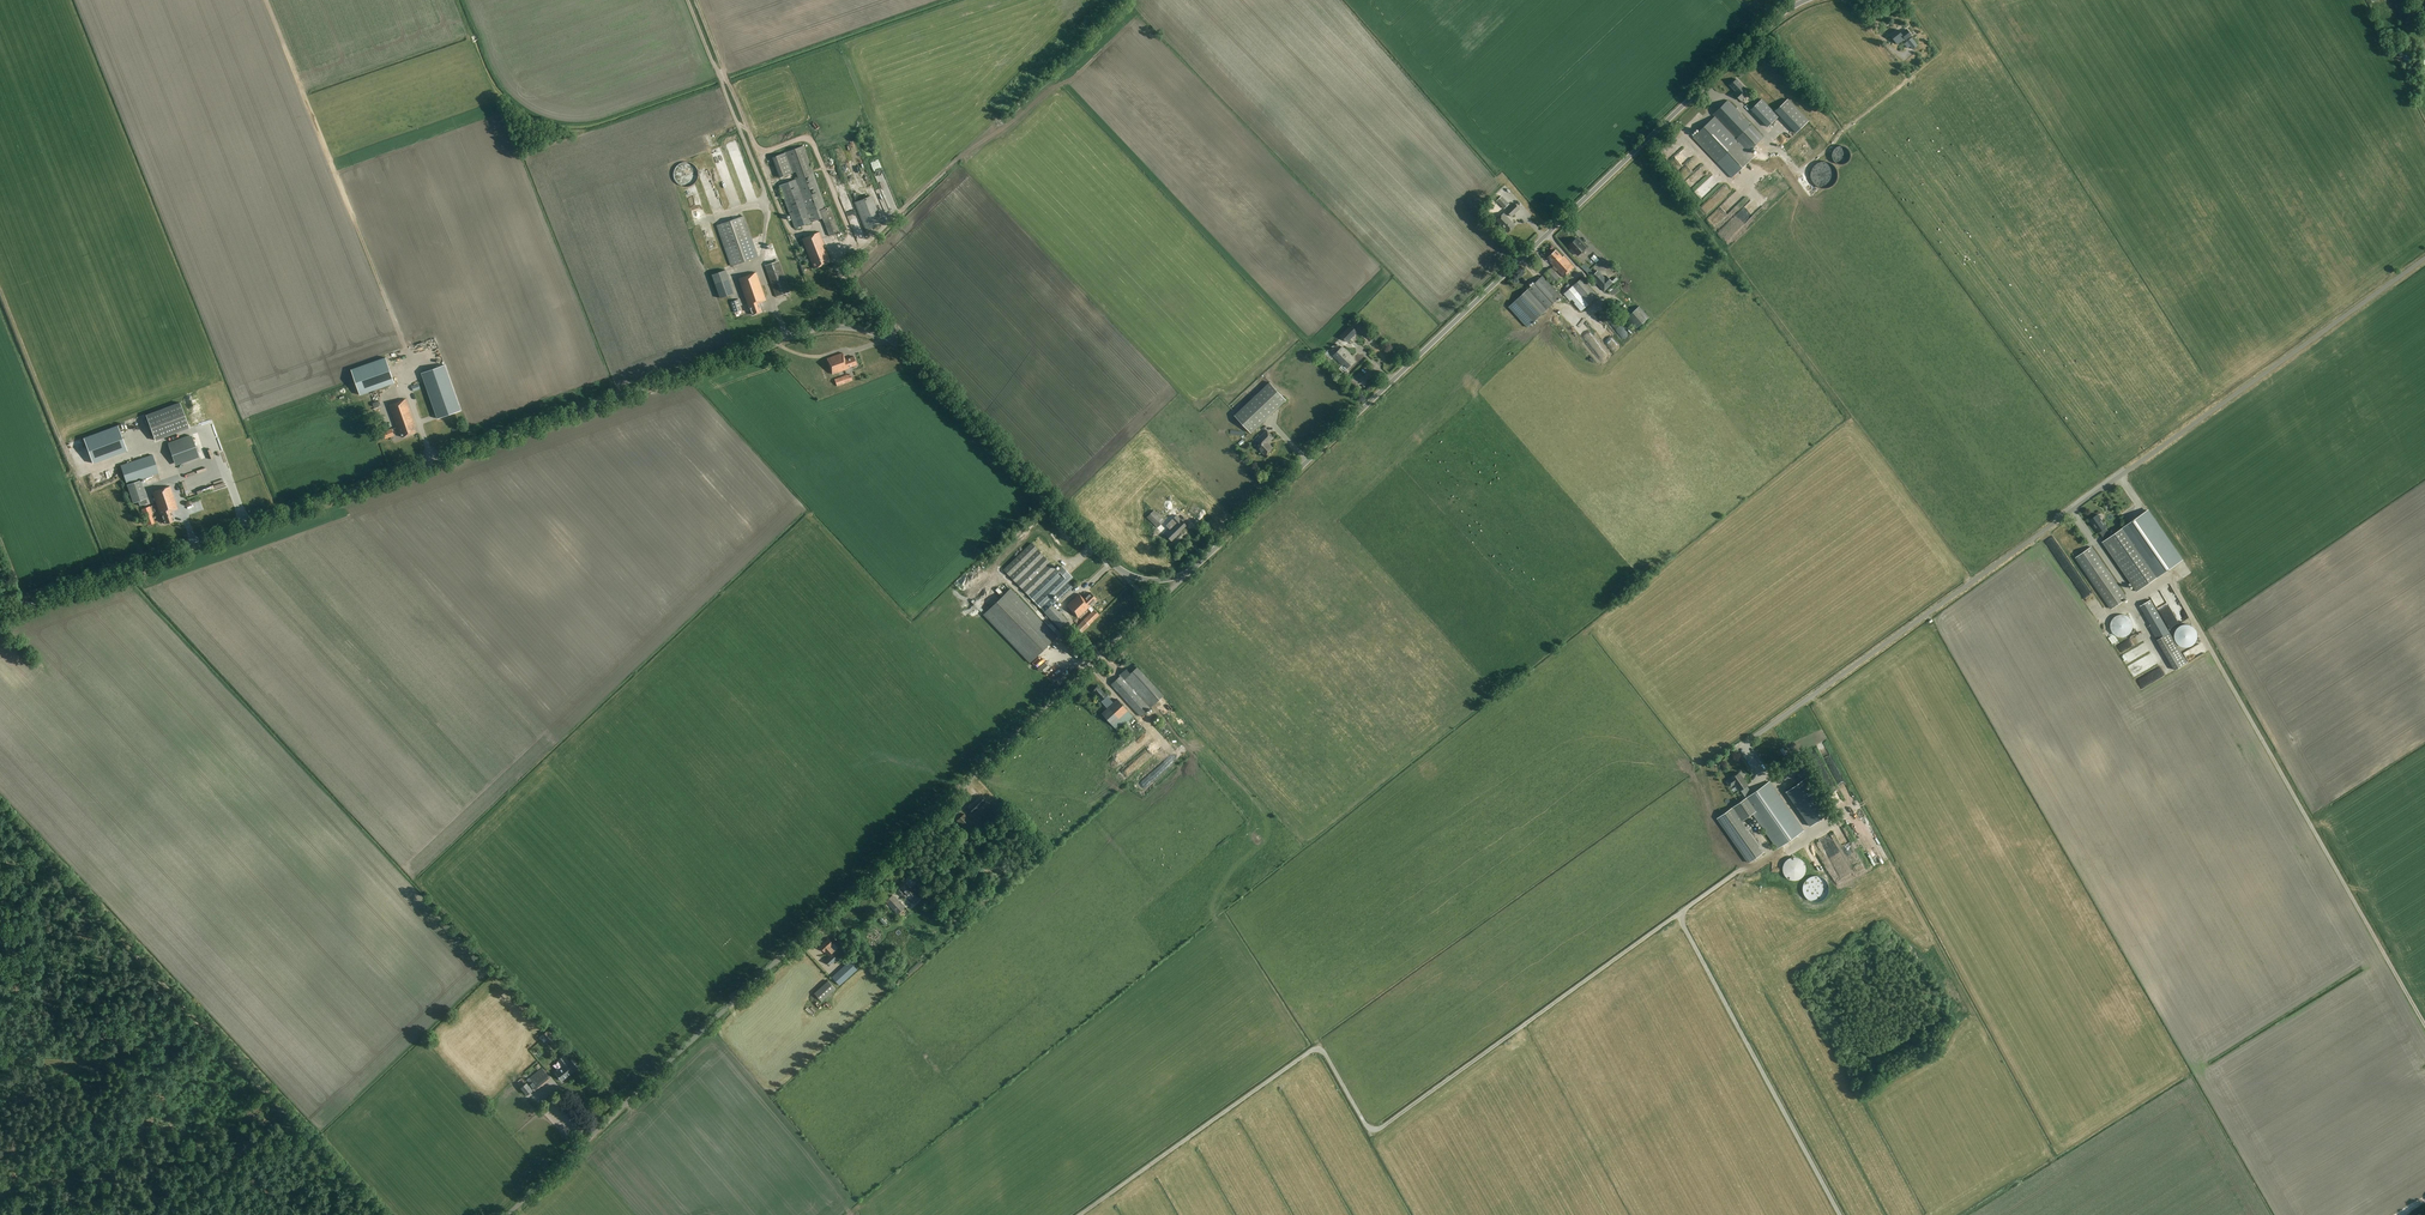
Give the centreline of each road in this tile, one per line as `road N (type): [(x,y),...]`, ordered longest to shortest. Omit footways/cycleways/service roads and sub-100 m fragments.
road 1 (tertiary): [(1120,570),(917,359),(875,333),(830,326),(0,616)]
road 2 (unclassified): [(508,1214),(1149,610)]
road 3 (unclassified): [(1734,748),(2424,257)]
road 4 (tertiary): [(1188,573),(1760,32),(1806,0)]
road 5 (track): [(1736,871),(1384,1126),(1366,1125),(1315,1049),(1080,1214)]
road 6 (track): [(2207,640),(2424,1022)]
road 7 (track): [(1678,913),(1841,1214)]
road 8 (track): [(383,294),(266,0)]
road 9 (track): [(1808,831),(1842,812),(1887,858),(1985,1033)]
road 10 (track): [(0,810),(183,1010)]
road 11 (track): [(85,468),(70,464),(0,292)]
road 12 (track): [(839,268),(957,156)]

